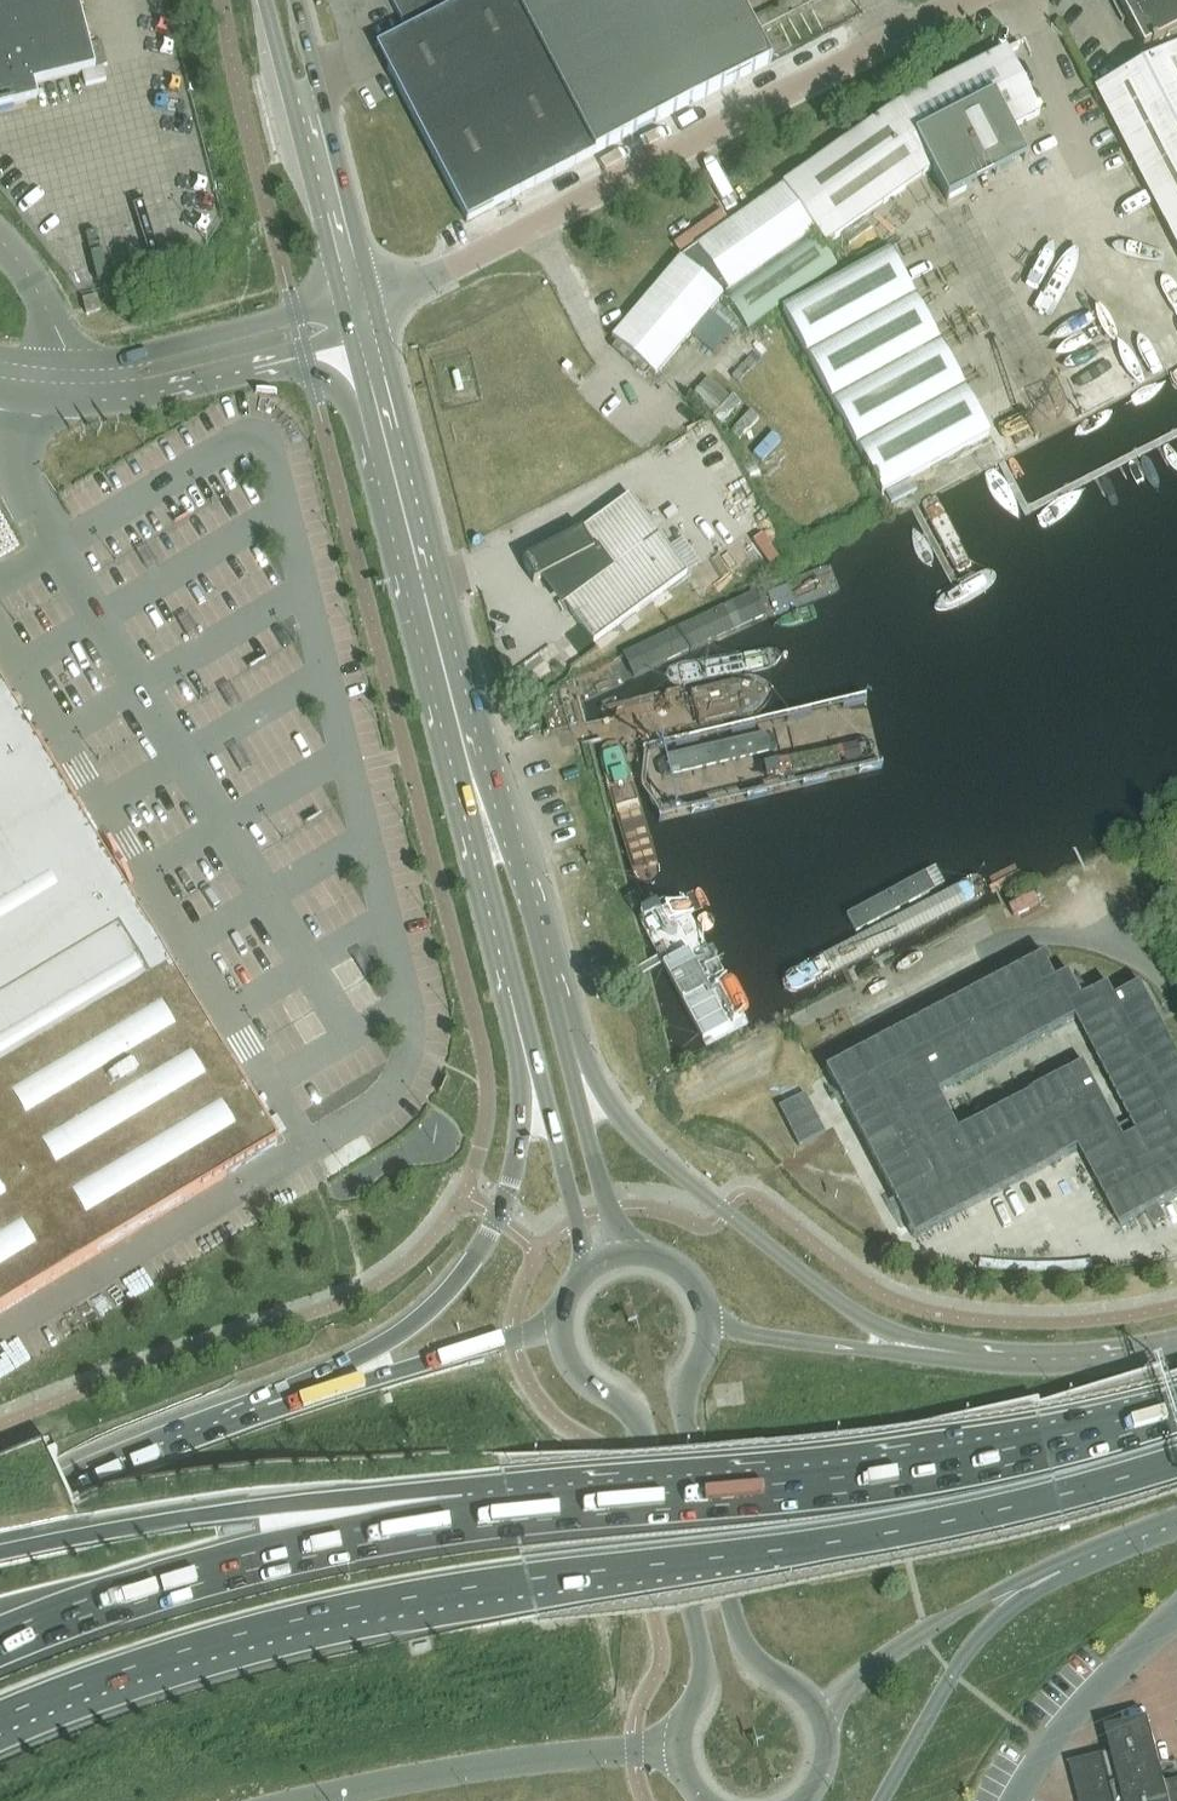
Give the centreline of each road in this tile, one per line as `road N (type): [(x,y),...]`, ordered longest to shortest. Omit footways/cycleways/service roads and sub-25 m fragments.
road 1 (trunk): [(0,1712),(190,1643),(358,1598),(525,1572),(778,1552),(998,1512),(1176,1464)]
road 2 (tertiary): [(564,1050),(375,304)]
road 3 (tertiary): [(348,331),(519,990)]
road 4 (trunk): [(1176,1409),(890,1483),(513,1522)]
road 5 (unclassified): [(375,304),(966,0)]
road 6 (trunk): [(519,990),(526,1085),(520,1140),(485,1238),(447,1290),(403,1329),(271,1412)]
road 7 (trunk): [(513,1522),(346,1542),(209,1575),(0,1651)]
road 8 (trunk): [(513,1522),(251,1524),(0,1579)]
road 9 (secondary): [(968,1365),(872,1324),(689,1183),(617,1115),(564,1050)]
road 10 (secondary): [(562,1318),(569,1360),(646,1433),(662,1470),(708,1655),(677,1747)]
road 11 (secondary): [(822,1716),(807,1692),(749,1653),(739,1629),(683,1407),(709,1325)]
road 12 (unclassified): [(317,1800),(548,1756),(677,1747)]
road 13 (unclassified): [(42,394),(134,389),(348,331)]
road 14 (tertiary): [(375,304),(297,0)]
road 15 (tertiary): [(265,0),(341,304)]
road 16 (trunk): [(562,1318),(271,1412)]
road 17 (unclassified): [(341,304),(150,352),(49,359)]
road 18 (trunk): [(271,1412),(145,1459),(0,1531)]
road 19 (tertiary): [(519,990),(573,1204),(581,1277)]
road 20 (secondary): [(881,1800),(952,1675),(1053,1564)]
road 21 (secondary): [(822,1716),(870,1669),(1053,1564)]
road 22 (secondary): [(968,1365),(709,1325)]
road 23 (unclassified): [(1013,1800),(1073,1713),(1176,1614)]
road 24 (residential): [(977,951),(1027,938),(1081,938),(1131,953),(1176,1000)]
road 25 (tertiary): [(643,1254),(611,1210),(564,1050)]
road 26 (secondary): [(1176,1352),(1094,1365),(968,1365)]
road 27 (unclassified): [(49,359),(47,318),(0,237)]
road 28 (secondary): [(1053,1564),(1176,1517)]

